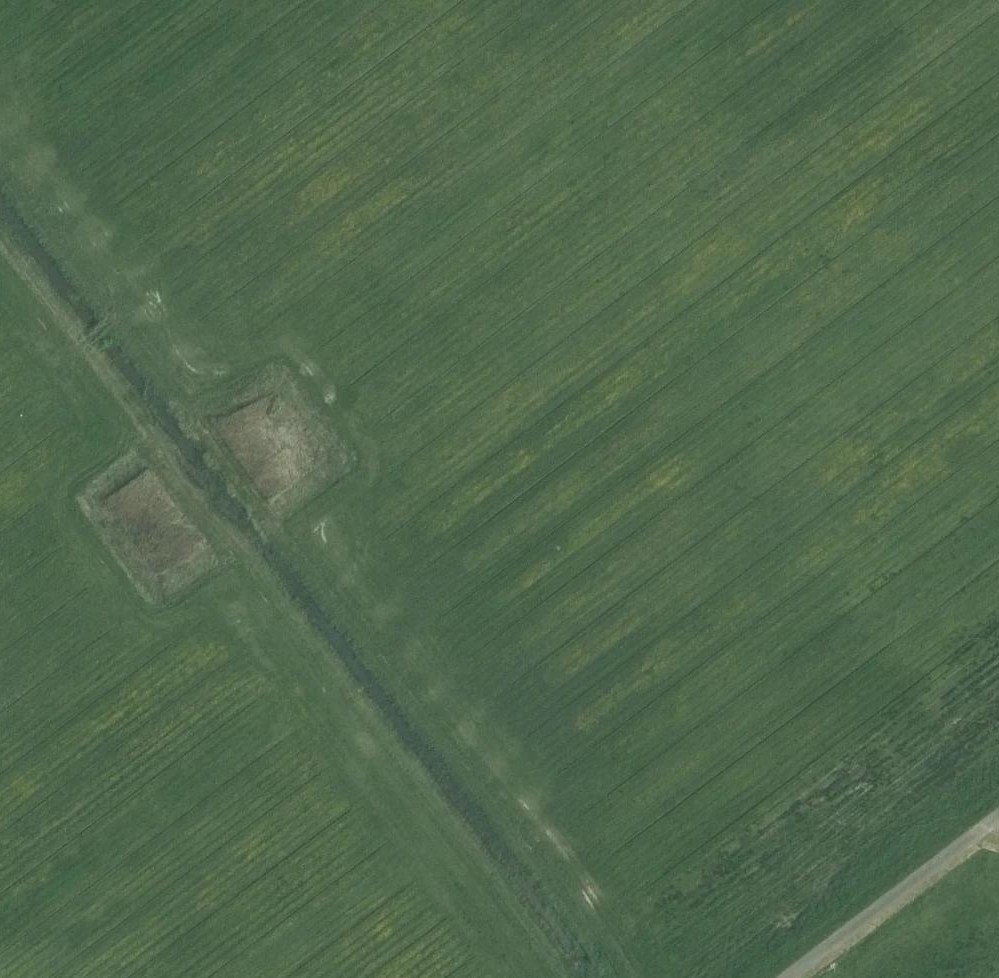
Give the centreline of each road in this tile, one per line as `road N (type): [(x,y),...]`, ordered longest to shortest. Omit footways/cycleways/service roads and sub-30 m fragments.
road 1 (unclassified): [(792,977),(998,819)]

